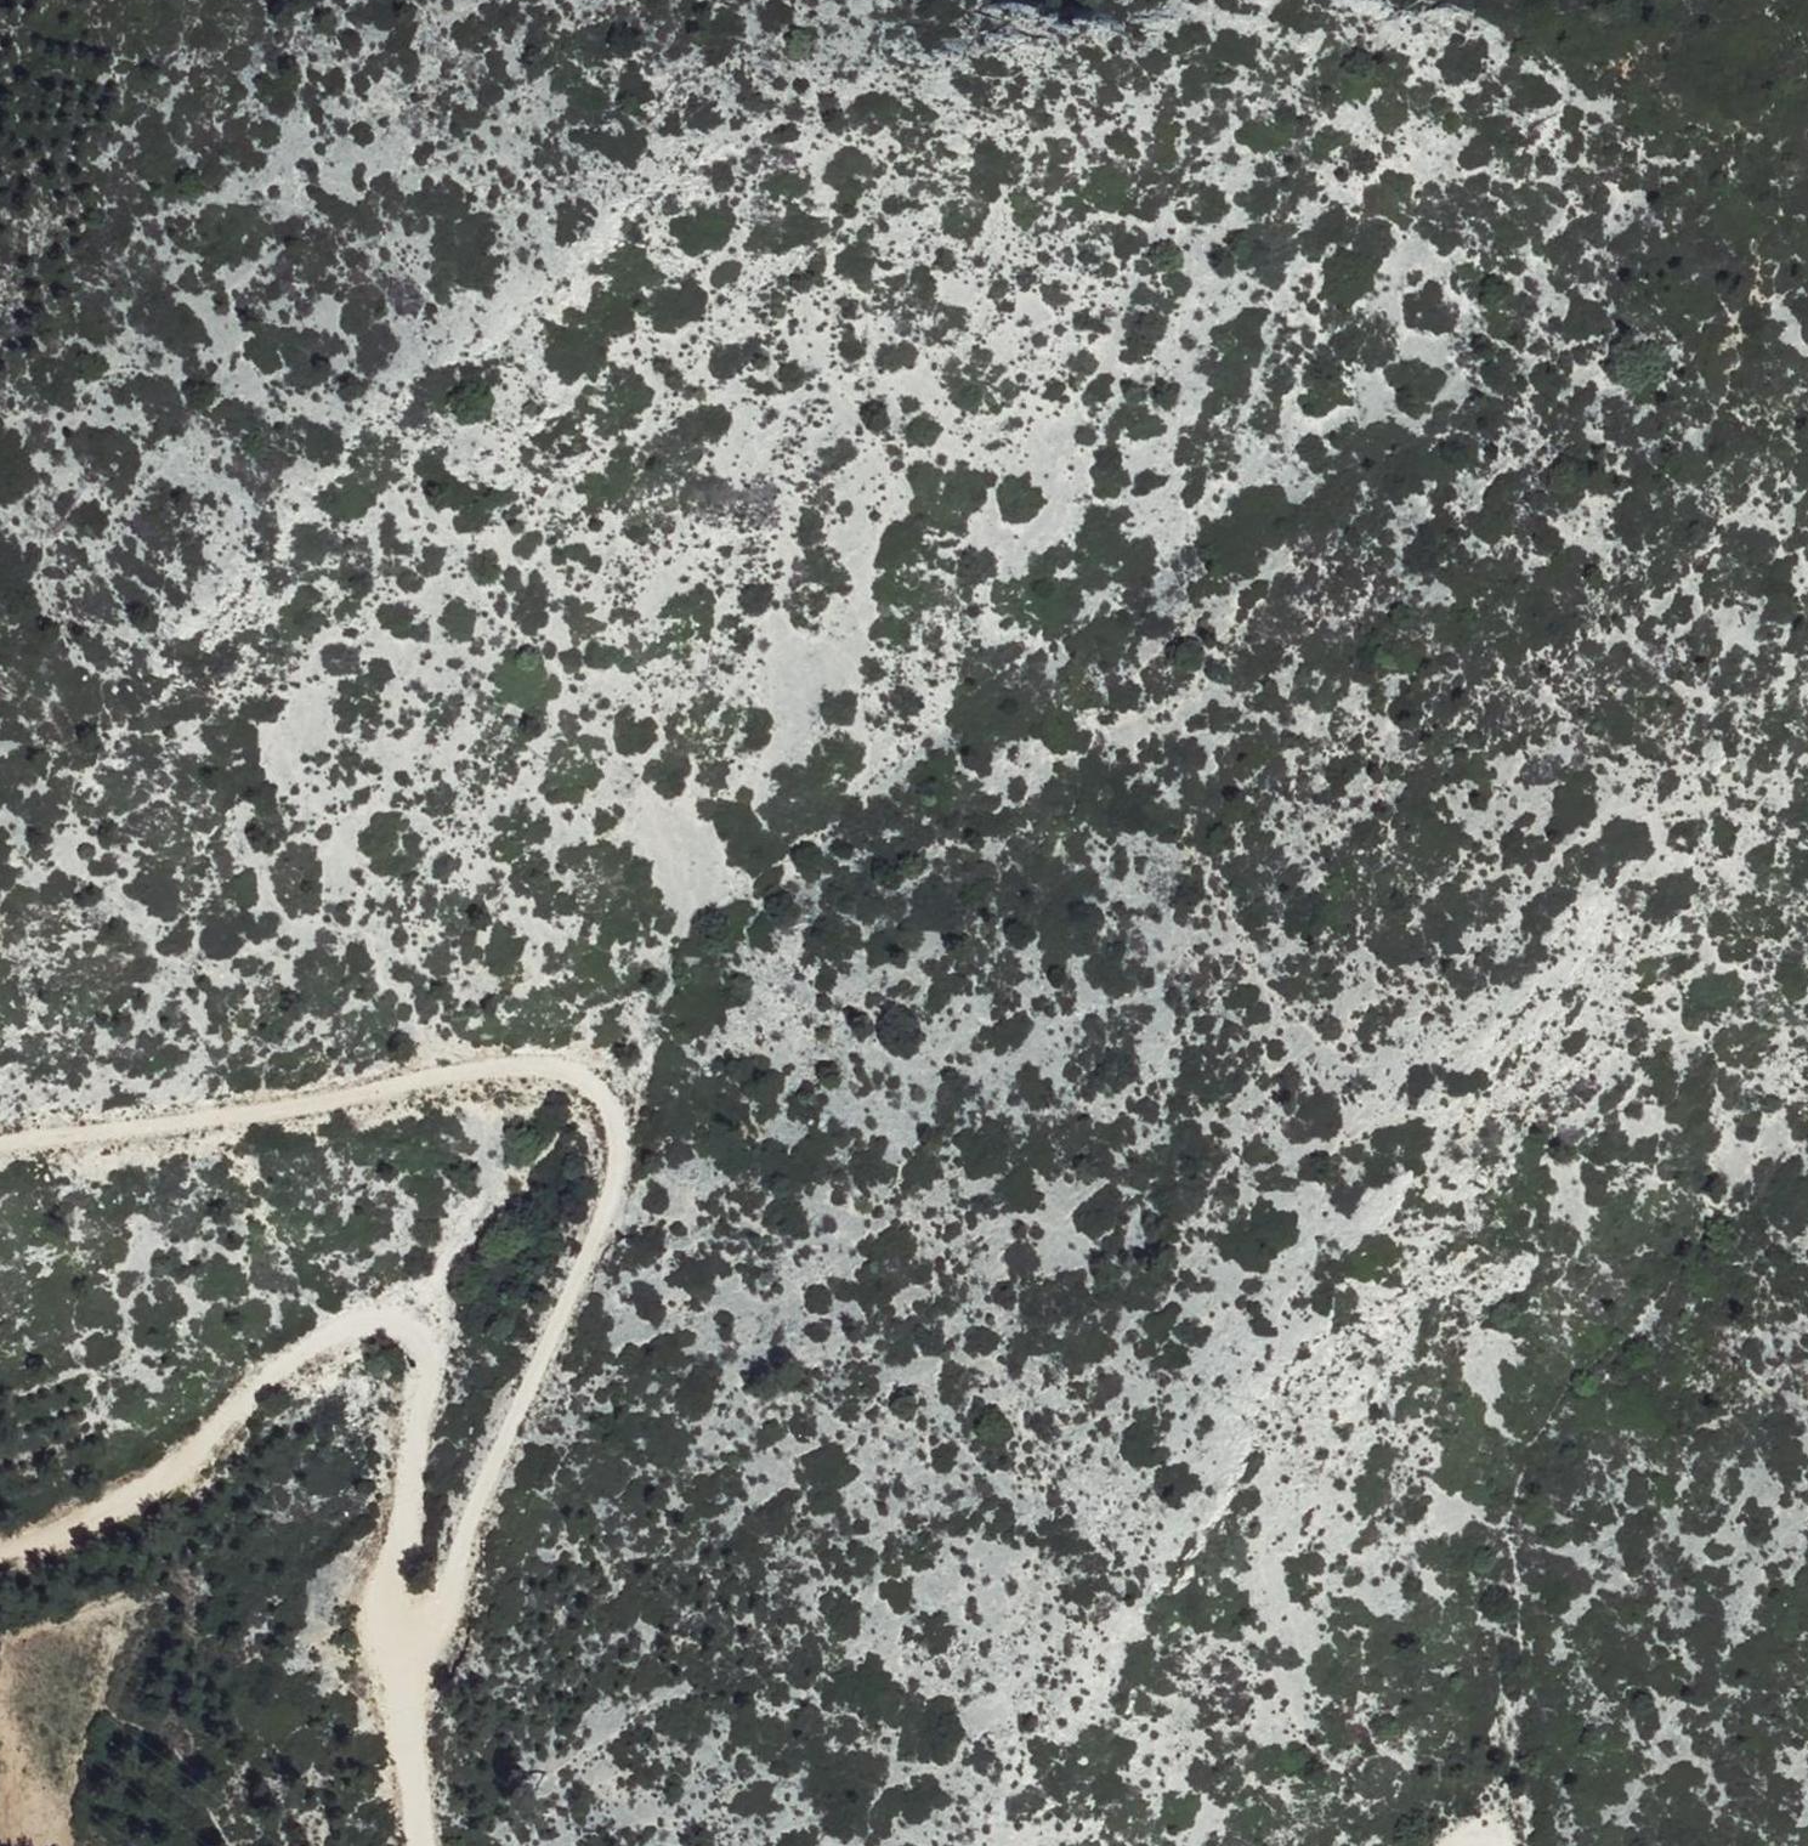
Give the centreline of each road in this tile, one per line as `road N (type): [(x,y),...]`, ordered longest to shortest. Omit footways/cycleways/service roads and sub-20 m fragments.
road 1 (track): [(407,1651),(444,1612),(623,1181),(616,1106),(499,1071),(296,1122),(0,1150)]
road 2 (track): [(0,1546),(126,1504),(286,1372),(364,1322),(409,1330),(419,1386),(404,1501),(407,1651)]
road 3 (track): [(427,1845),(407,1651)]

